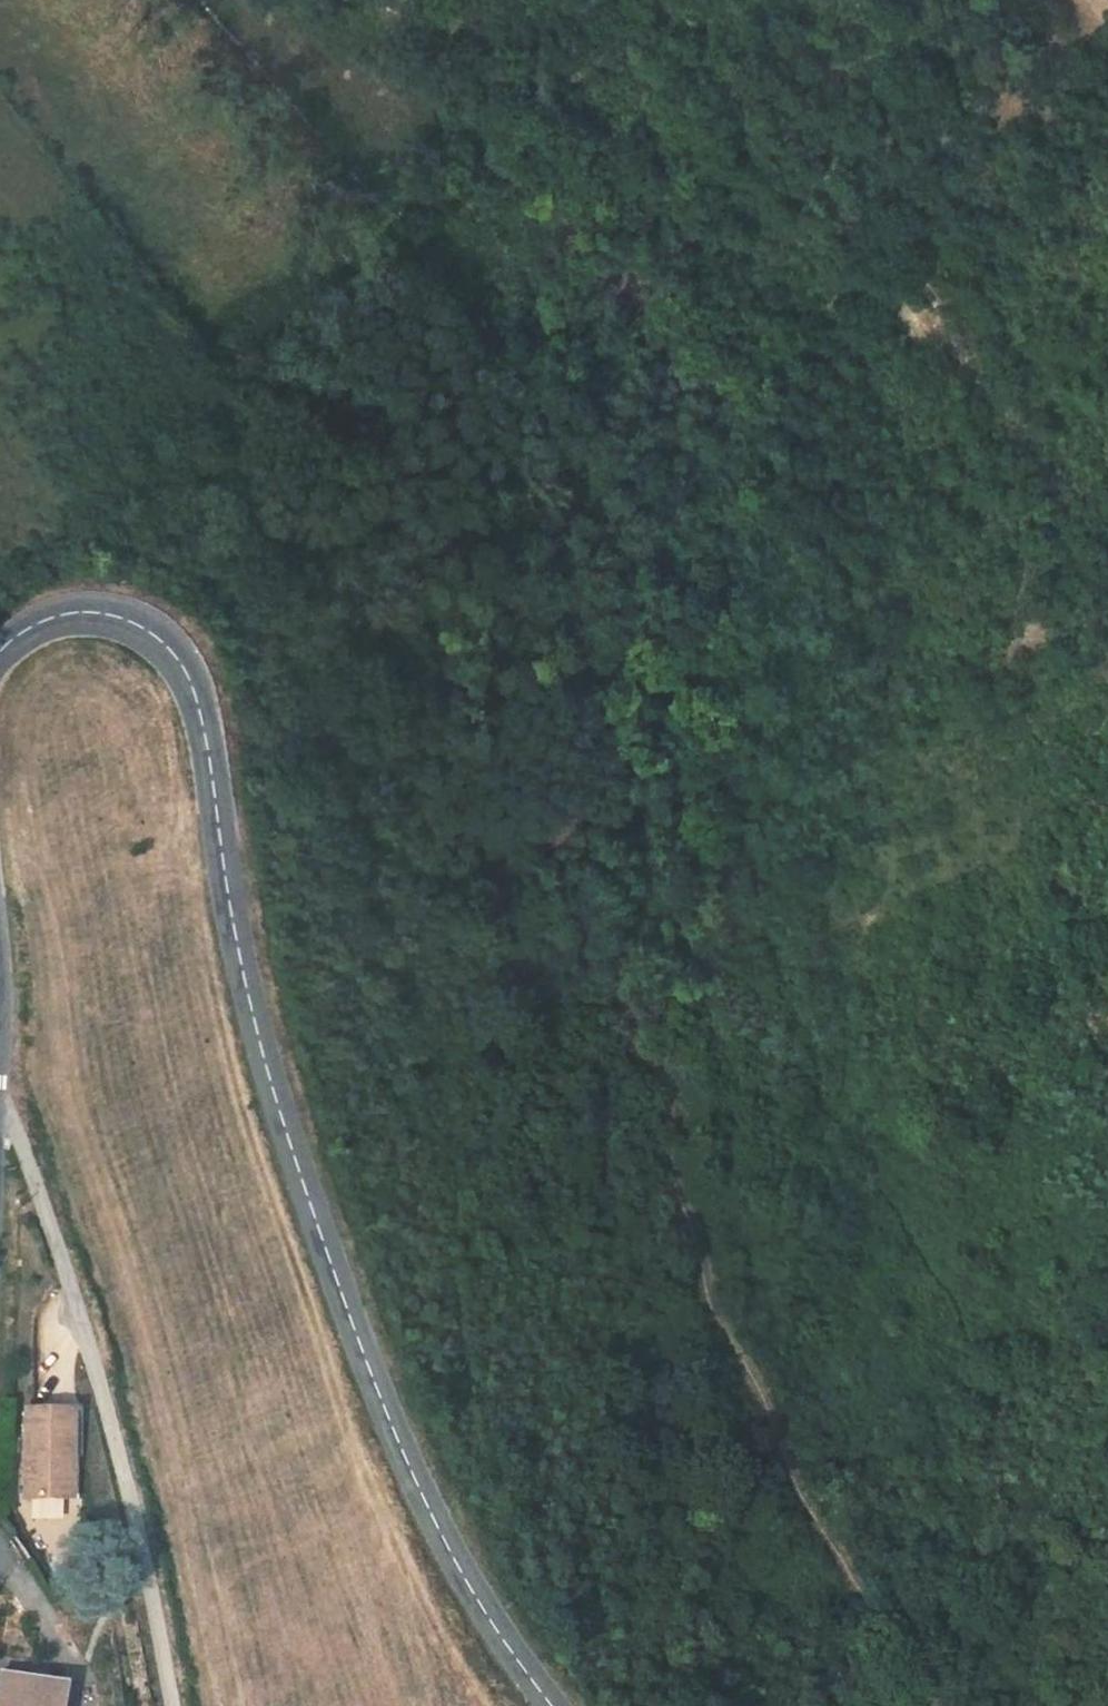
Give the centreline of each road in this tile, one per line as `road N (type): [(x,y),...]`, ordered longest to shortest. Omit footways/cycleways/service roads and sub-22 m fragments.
road 1 (secondary): [(0,645),(54,615),(91,612),(119,616),(176,655),(203,730),(246,981),(309,1197),(423,1496),(553,1705)]
road 2 (track): [(933,1705),(817,1520),(754,1370),(717,1310),(570,849),(579,725),(566,698)]
road 3 (residential): [(0,1125),(159,1705)]

